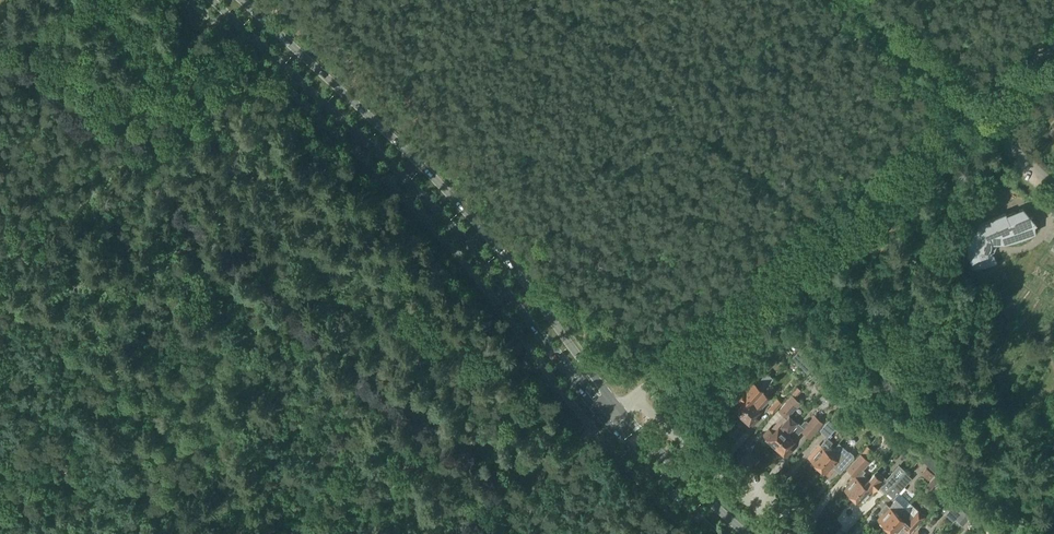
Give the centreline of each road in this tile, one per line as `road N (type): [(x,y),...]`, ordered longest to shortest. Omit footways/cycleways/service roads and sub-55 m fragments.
road 1 (track): [(587,533),(104,74),(38,13),(12,0)]
road 2 (primary): [(211,0),(446,220),(604,413)]
road 3 (primary): [(621,409),(460,205),(242,0)]
road 4 (unclassified): [(633,399),(1053,40)]
road 5 (residential): [(784,533),(633,399)]
road 6 (primary): [(746,533),(621,409)]
road 7 (track): [(449,533),(584,420)]
road 8 (track): [(970,110),(847,0)]
road 9 (primary): [(604,413),(644,467),(716,533)]

